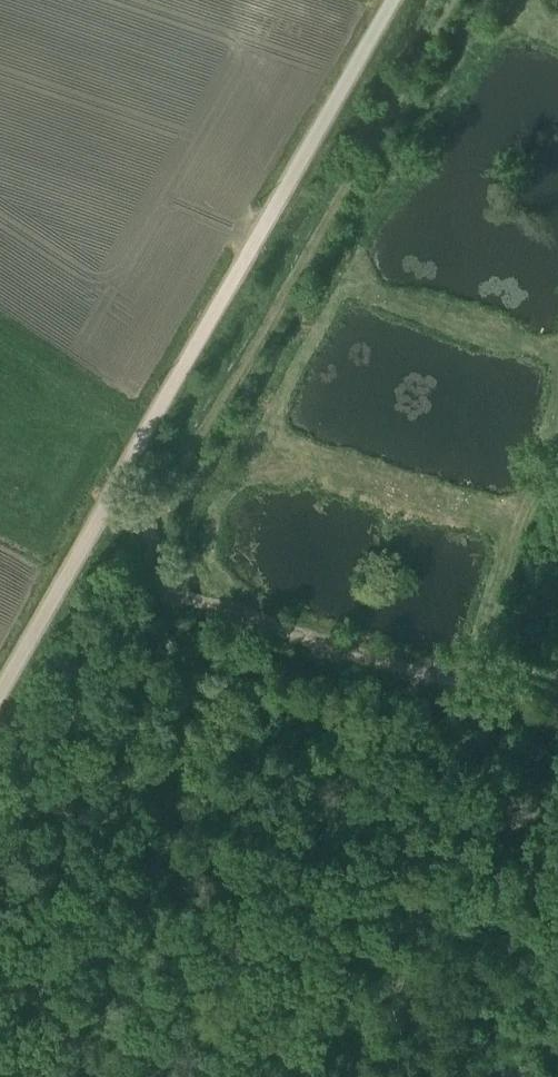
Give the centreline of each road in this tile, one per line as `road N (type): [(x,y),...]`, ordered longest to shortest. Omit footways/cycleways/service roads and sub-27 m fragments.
road 1 (unclassified): [(391,0),(0,693)]
road 2 (track): [(153,528),(455,0)]
road 3 (track): [(557,676),(483,652),(469,682),(169,589),(153,528),(137,516)]
road 4 (track): [(483,652),(557,422)]

